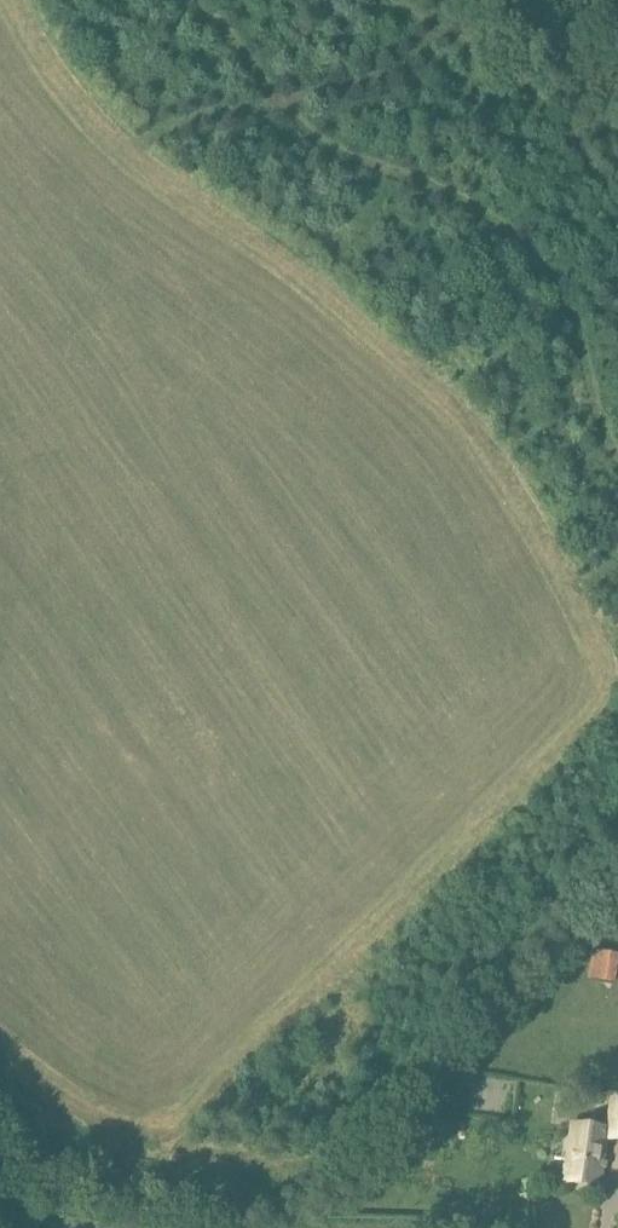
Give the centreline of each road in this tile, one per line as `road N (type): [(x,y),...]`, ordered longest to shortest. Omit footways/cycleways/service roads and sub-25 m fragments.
road 1 (track): [(617,203),(501,51),(389,0)]

